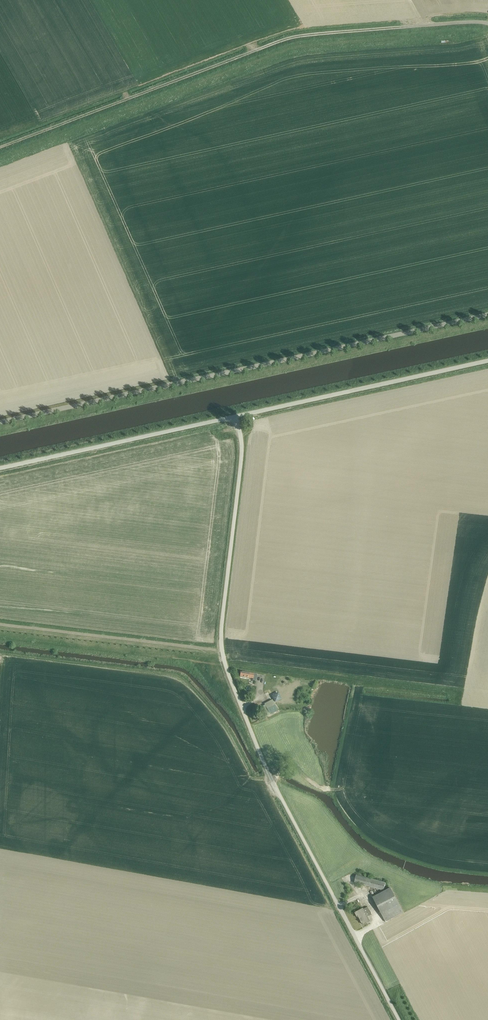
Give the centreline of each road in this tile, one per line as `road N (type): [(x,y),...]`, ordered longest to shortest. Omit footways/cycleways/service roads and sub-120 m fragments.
road 1 (unclassified): [(399,1019),(272,781),(225,662),(221,627),(241,451),(236,416)]
road 2 (track): [(0,147),(288,39),(487,23)]
road 3 (track): [(487,315),(0,422)]
road 4 (unclassified): [(236,416),(487,361)]
road 5 (unclassified): [(0,468),(236,416)]

